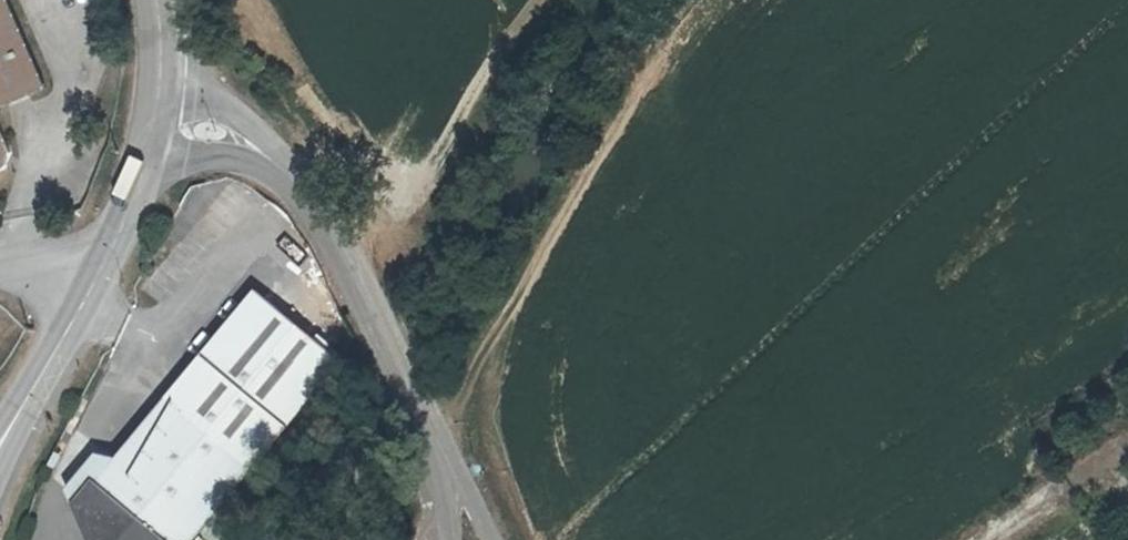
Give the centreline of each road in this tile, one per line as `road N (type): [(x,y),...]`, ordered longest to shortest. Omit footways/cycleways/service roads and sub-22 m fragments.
road 1 (unclassified): [(272,164),(295,183),(324,234),(435,446)]
road 2 (unclassified): [(22,408),(111,252)]
road 3 (unclassified): [(272,164),(220,108),(162,78)]
road 4 (unclassified): [(144,173),(220,160),(272,164)]

